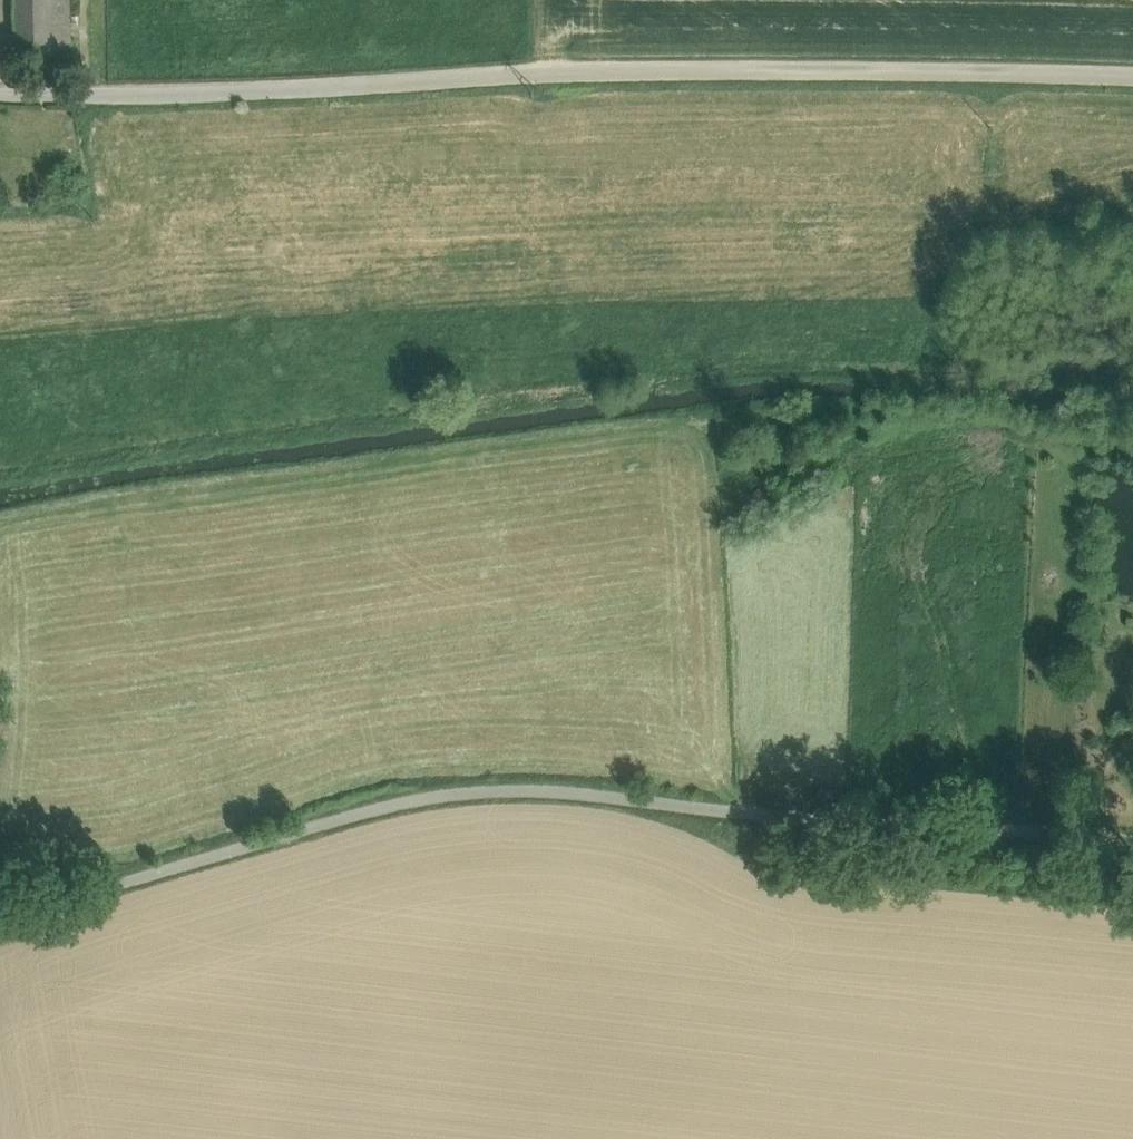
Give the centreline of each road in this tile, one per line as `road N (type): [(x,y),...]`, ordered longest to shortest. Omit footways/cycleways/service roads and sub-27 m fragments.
road 1 (track): [(0,930),(65,891),(472,785),(1132,845)]
road 2 (unclassified): [(1132,78),(655,68),(103,98),(0,95)]

